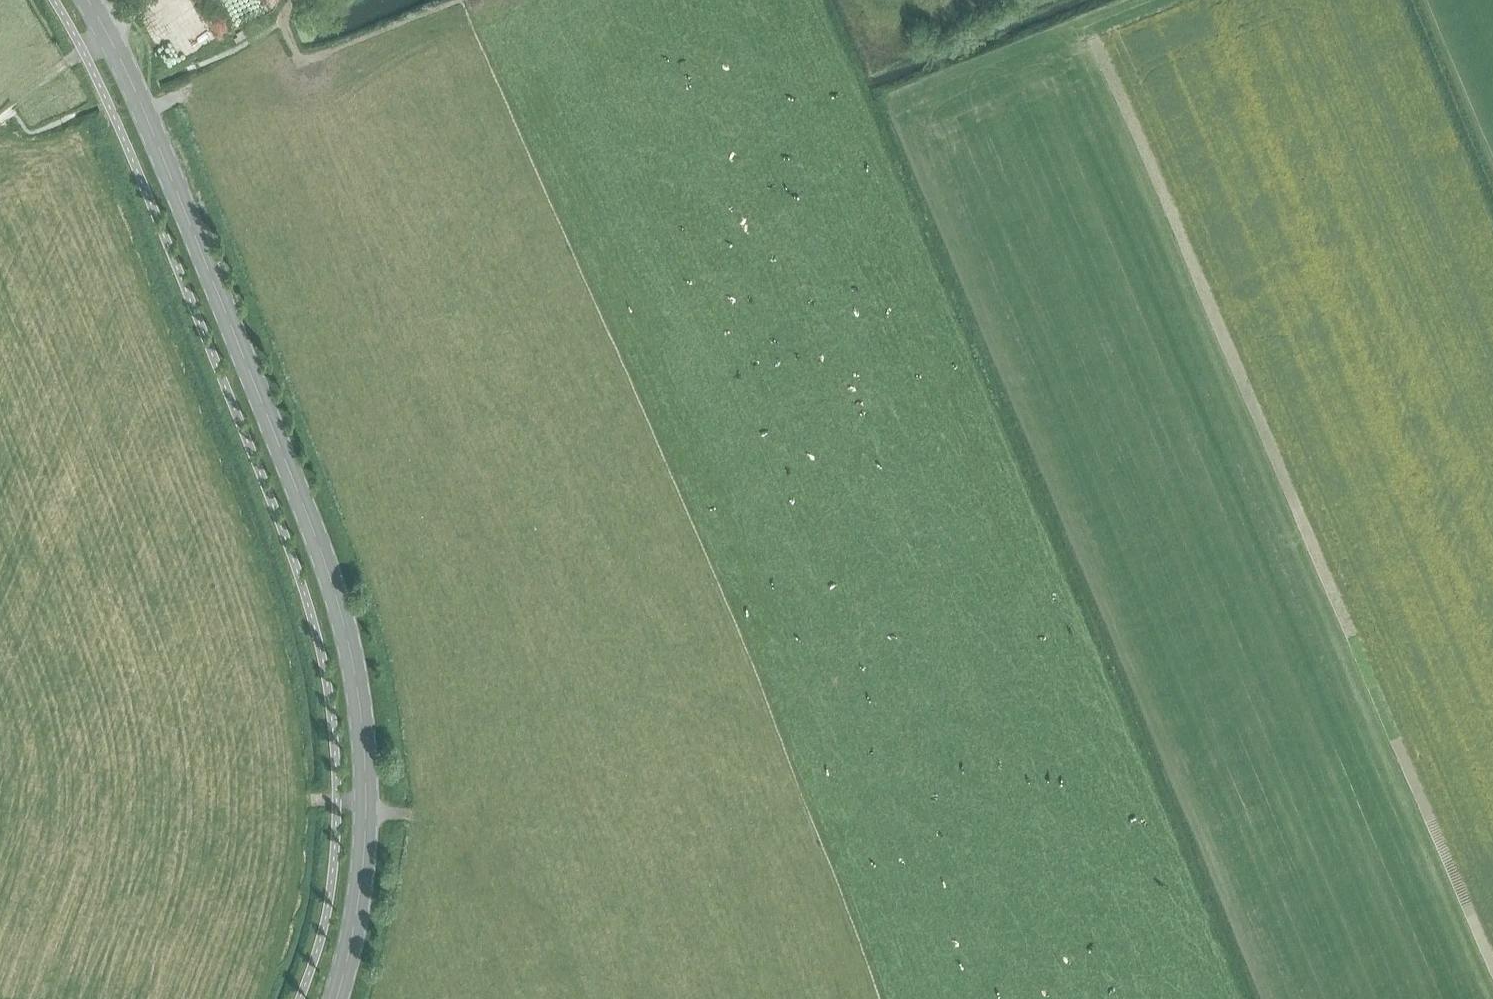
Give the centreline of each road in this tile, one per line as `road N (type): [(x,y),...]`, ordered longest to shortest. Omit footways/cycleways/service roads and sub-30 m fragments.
road 1 (primary): [(334,998),(356,909),(364,822),(359,693),(347,630),(326,554),(150,124),(88,0)]

